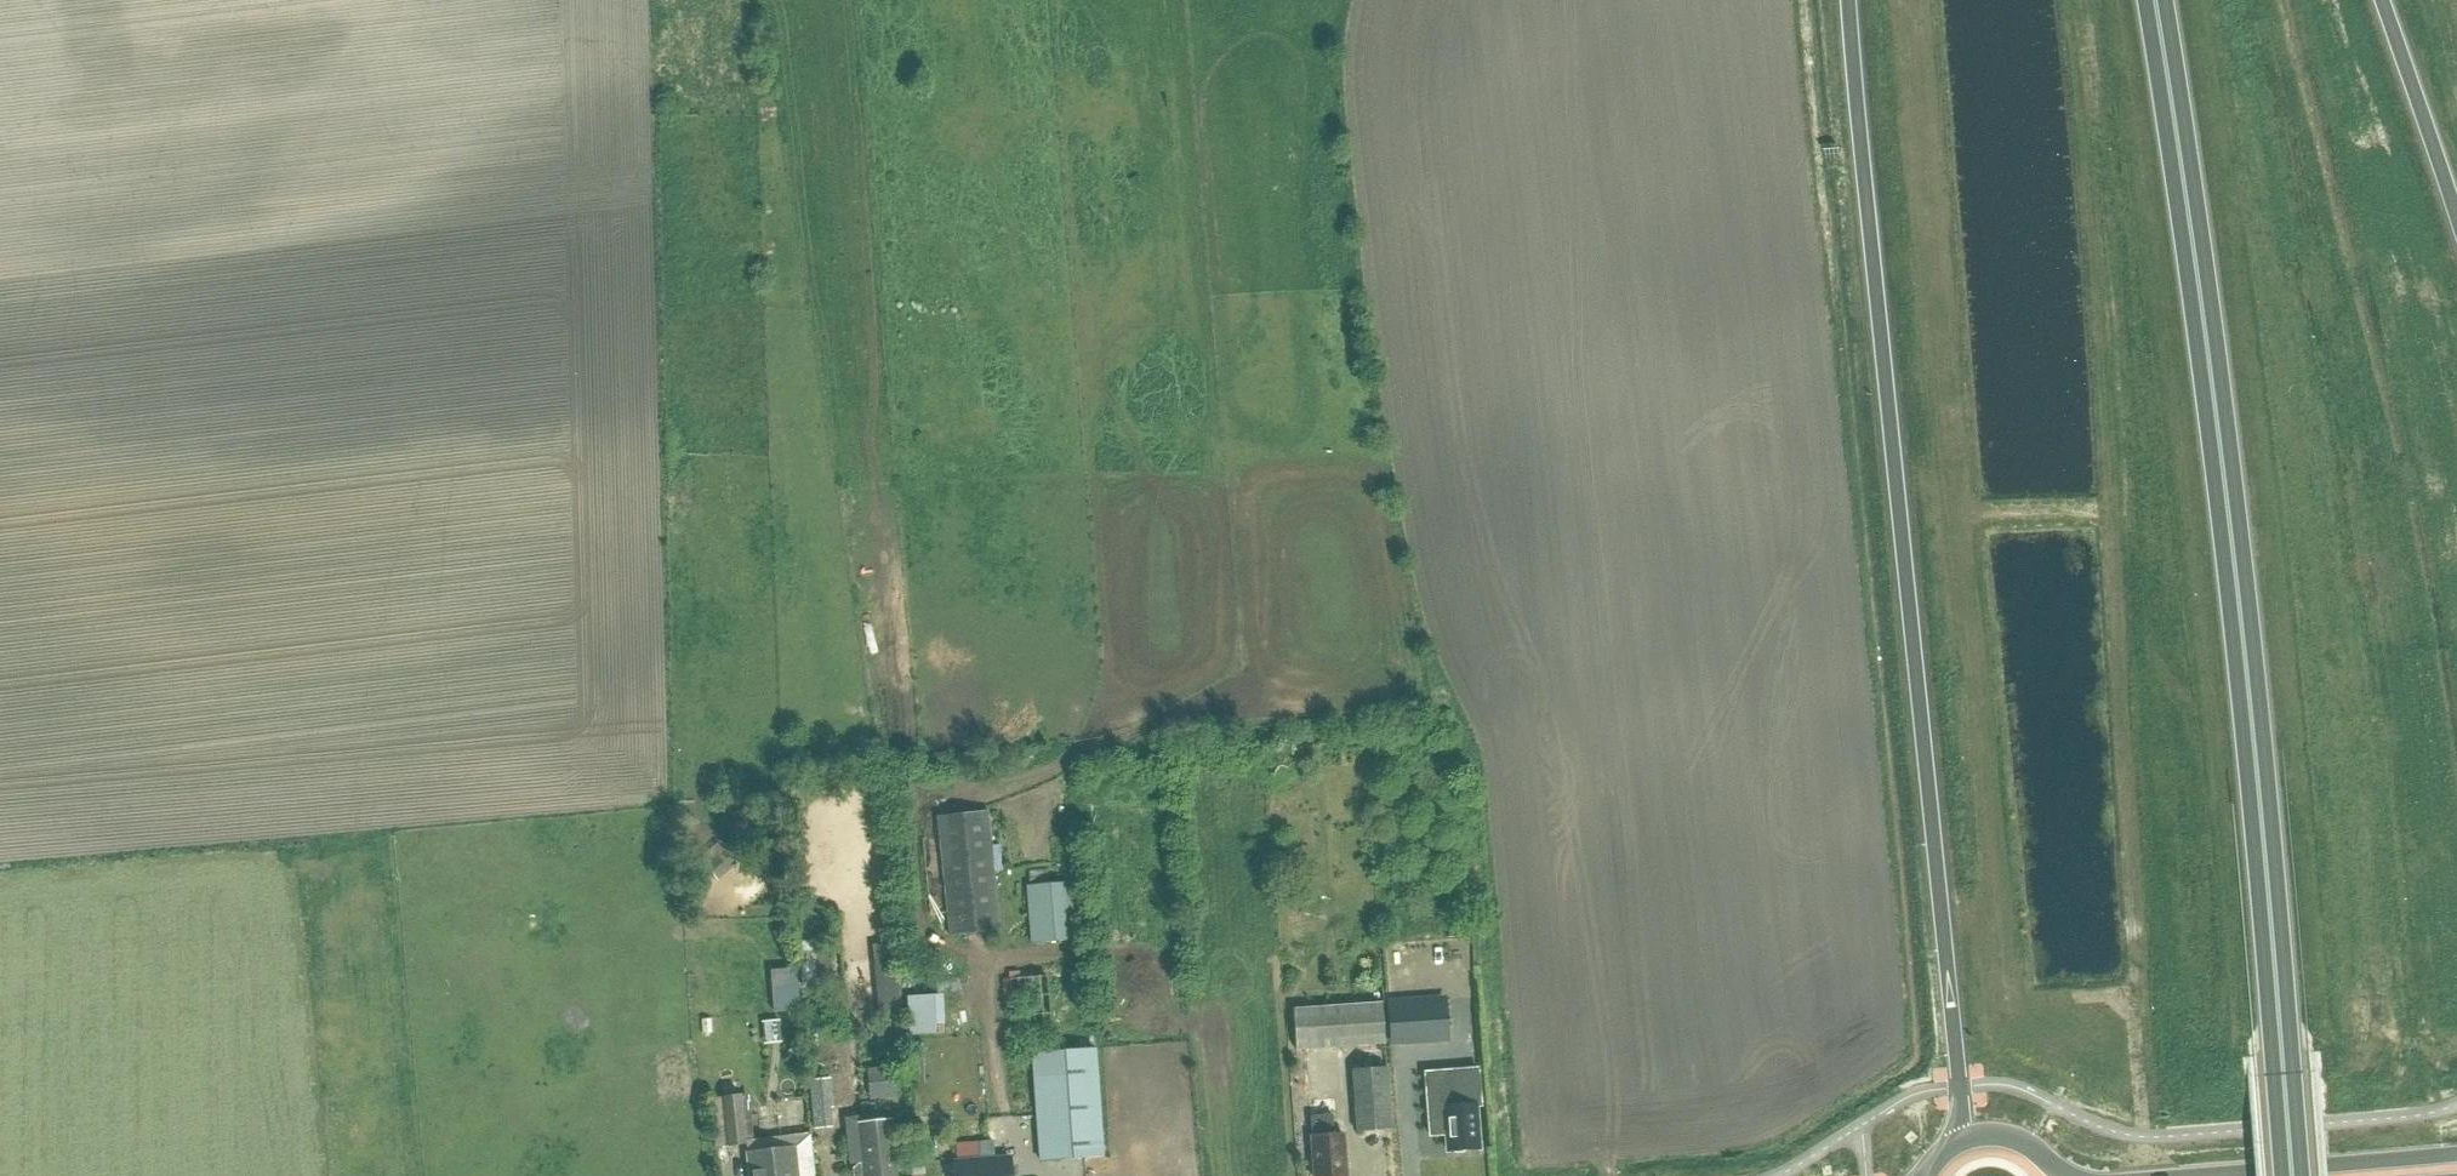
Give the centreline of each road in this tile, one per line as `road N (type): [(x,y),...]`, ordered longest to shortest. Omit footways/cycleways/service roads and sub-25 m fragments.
road 1 (trunk): [(2292,1175),(2259,785),(2220,446),(2155,0)]
road 2 (trunk): [(1850,0),(1963,1139)]
road 3 (secondary): [(2456,1155),(2190,1175)]
road 4 (trunk): [(2456,215),(2384,0)]
road 5 (secondary): [(2069,1175),(2022,1141),(1993,1133),(1963,1139)]

